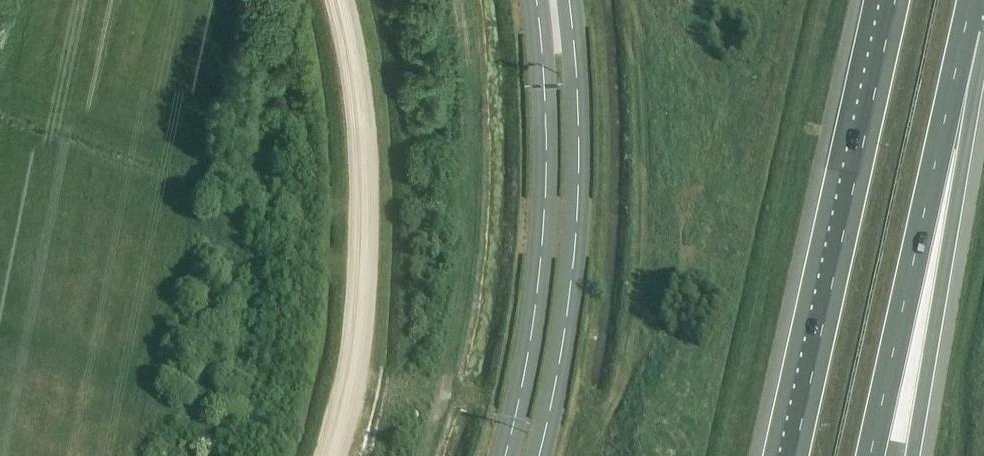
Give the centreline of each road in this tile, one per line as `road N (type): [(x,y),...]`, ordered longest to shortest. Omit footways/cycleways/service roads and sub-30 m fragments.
road 1 (motorway): [(895,0),(794,455)]
road 2 (track): [(337,0),(351,46),(366,188),(365,282),(329,455)]
road 3 (tertiary): [(536,0),(546,76),(537,303),(502,455)]
road 4 (tertiary): [(540,455),(570,278),(576,68),(568,0)]
road 5 (motorway): [(872,455),(967,27)]
road 6 (motorway): [(914,455),(946,254),(967,27)]

